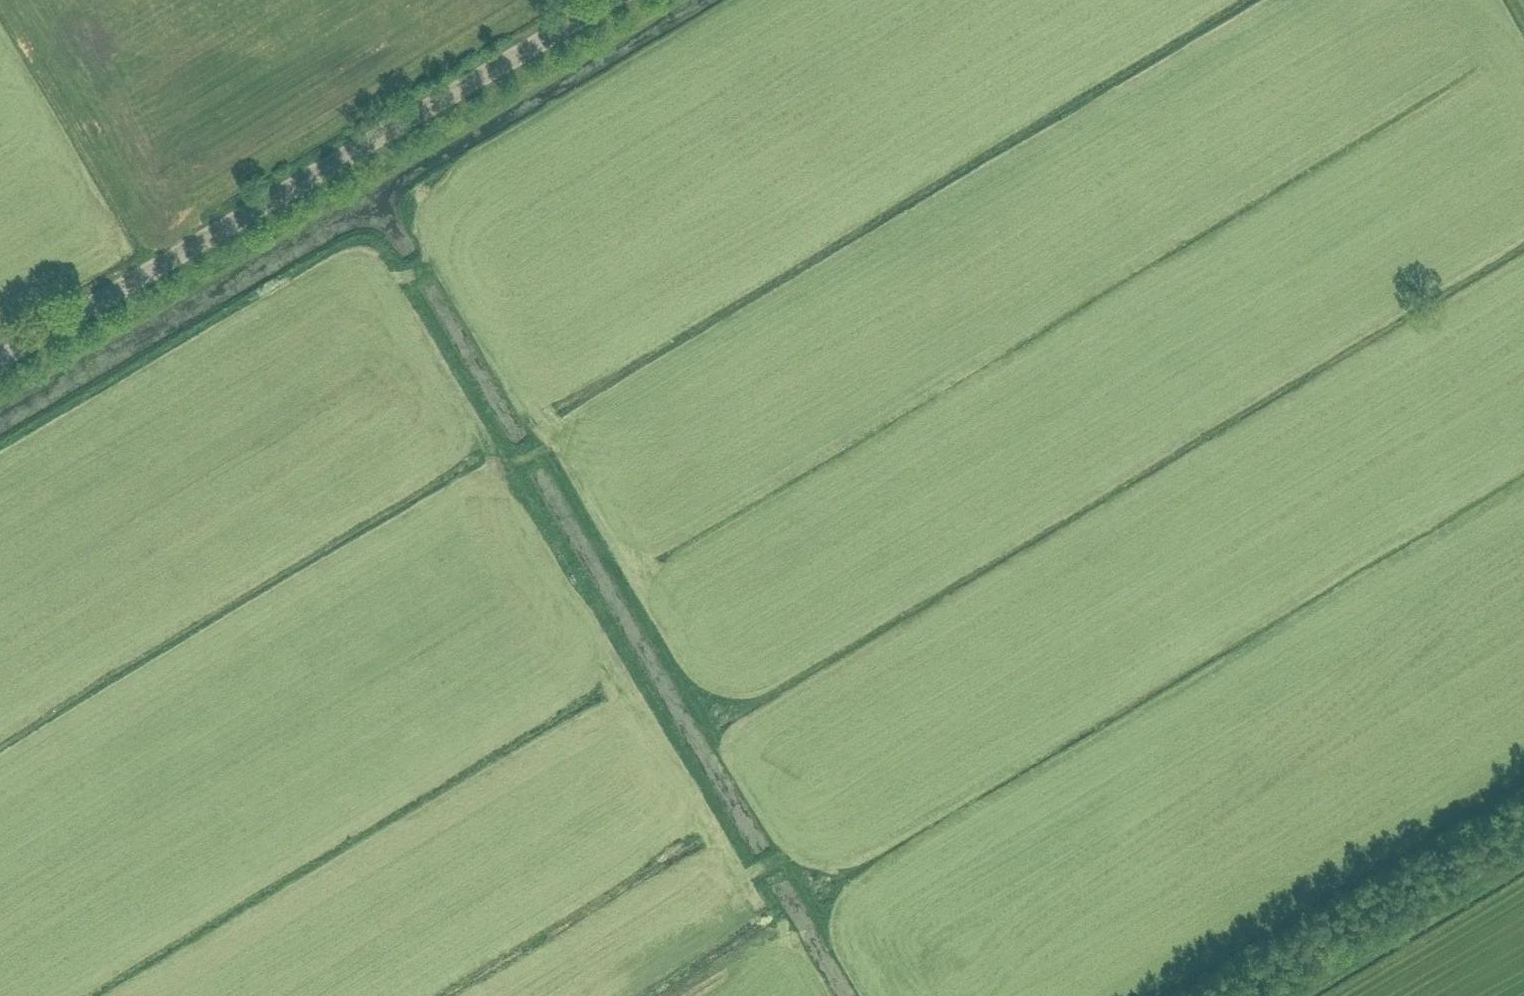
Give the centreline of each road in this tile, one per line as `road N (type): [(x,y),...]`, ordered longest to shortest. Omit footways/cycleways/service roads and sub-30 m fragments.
road 1 (tertiary): [(0,358),(610,0)]

